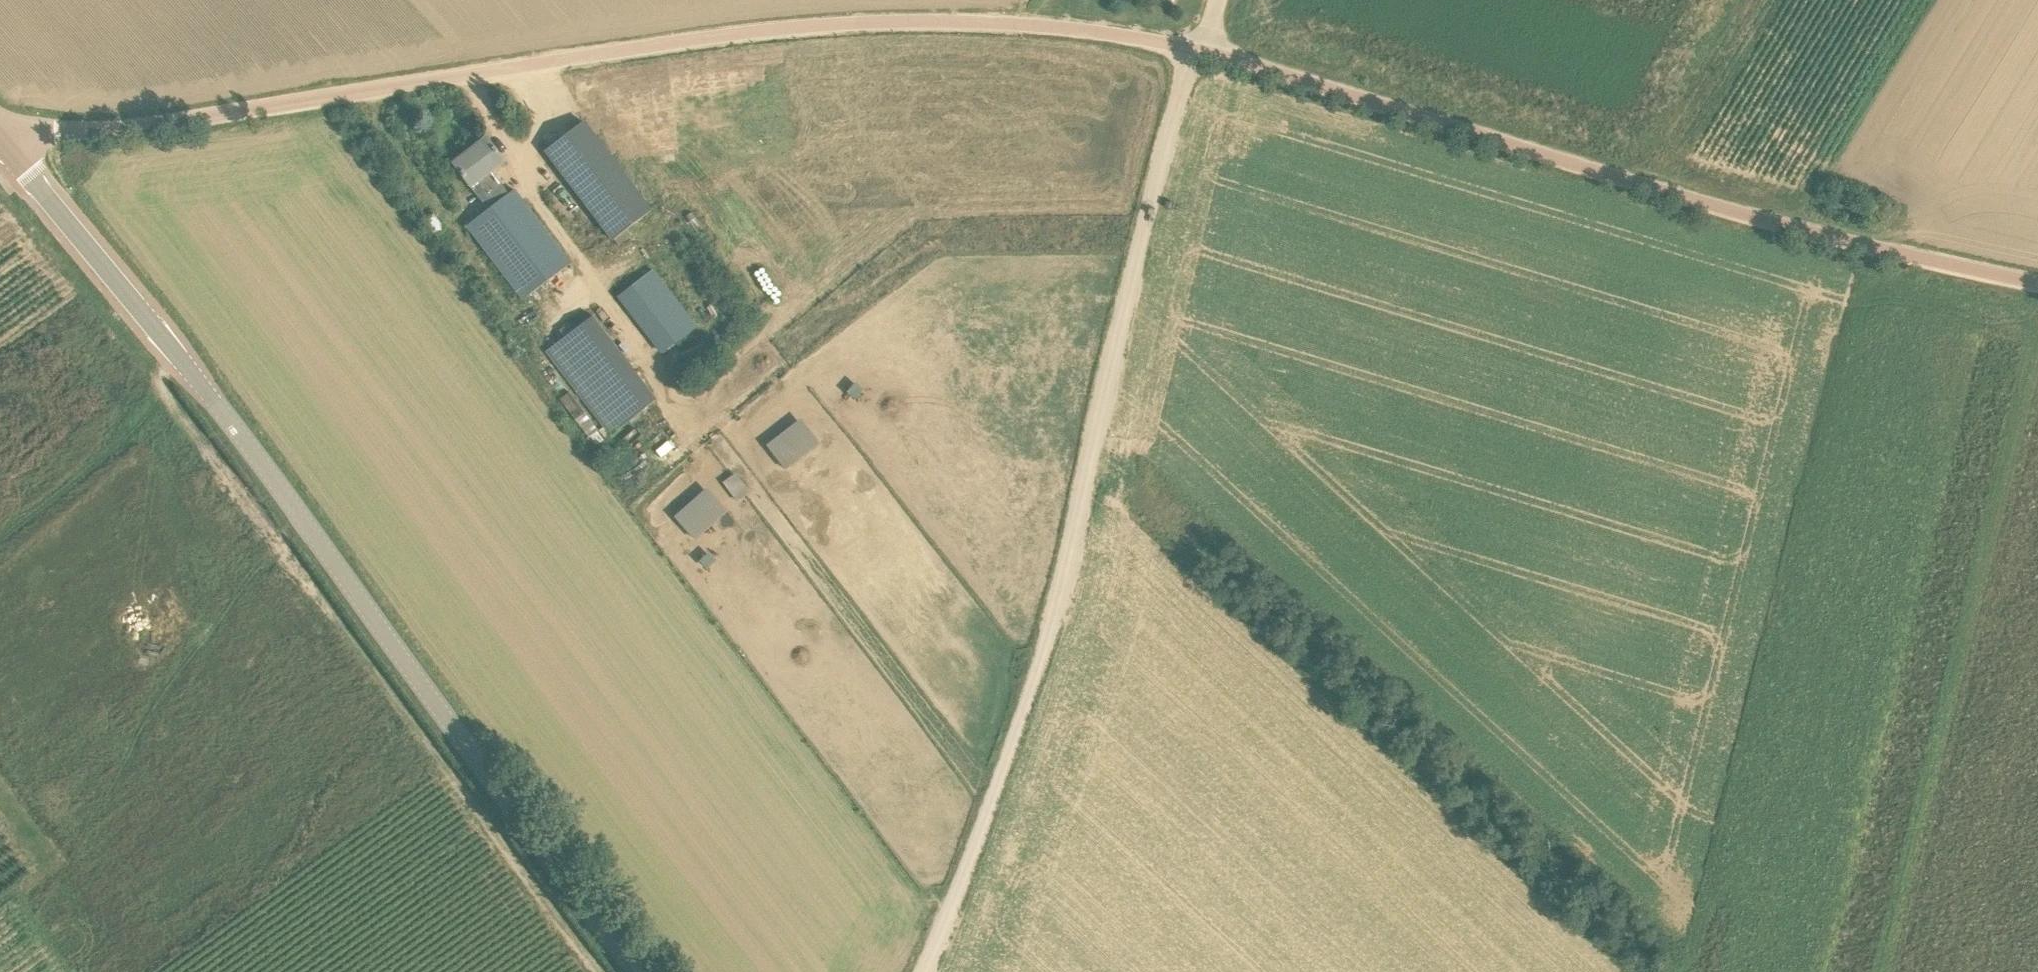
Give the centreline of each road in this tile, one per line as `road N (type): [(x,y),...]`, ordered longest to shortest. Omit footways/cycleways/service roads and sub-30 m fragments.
road 1 (unclassified): [(1196,52),(962,20),(745,30),(116,130),(44,132),(5,148)]
road 2 (tertiary): [(639,971),(208,393),(5,148)]
road 3 (track): [(1196,52),(1137,253),(1063,585),(1023,713),(923,971)]
road 4 (unclassified): [(2037,286),(1796,231),(1196,52)]

